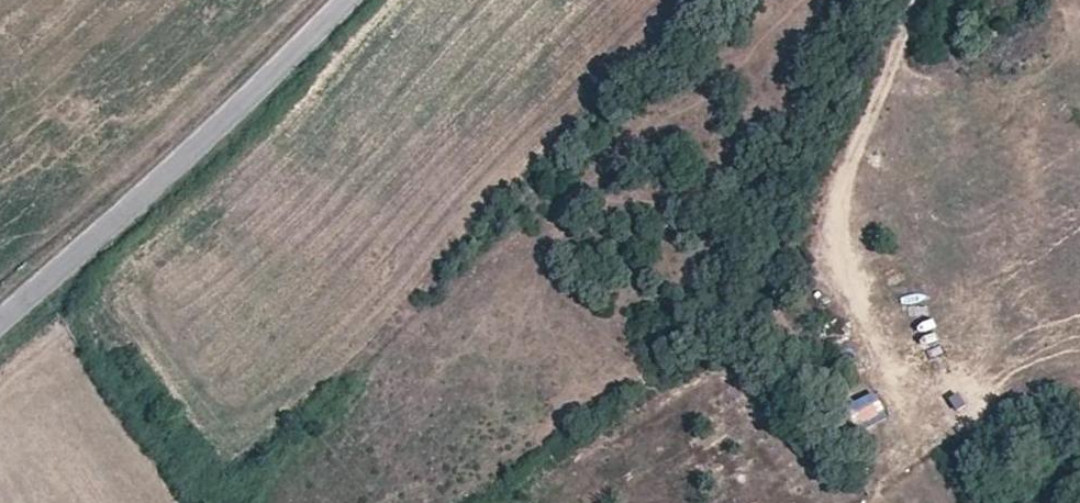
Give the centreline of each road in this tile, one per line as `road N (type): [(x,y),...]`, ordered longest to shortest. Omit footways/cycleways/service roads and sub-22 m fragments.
road 1 (tertiary): [(0,315),(340,0)]

